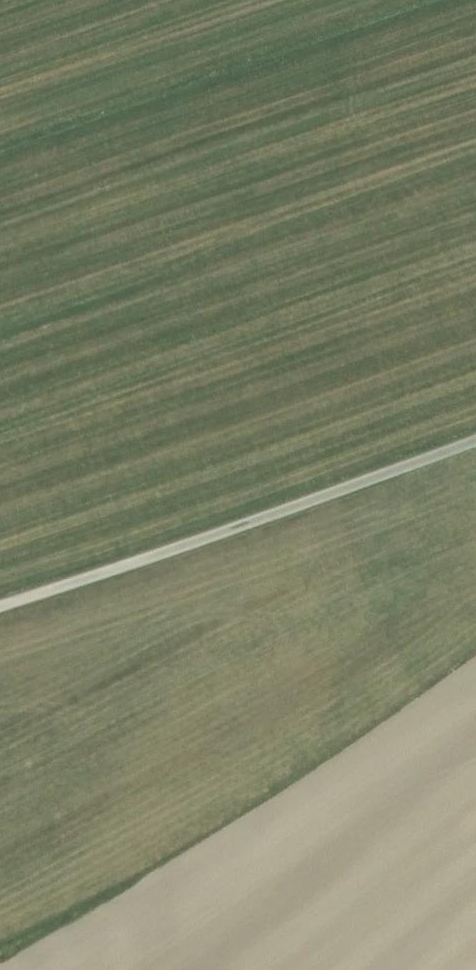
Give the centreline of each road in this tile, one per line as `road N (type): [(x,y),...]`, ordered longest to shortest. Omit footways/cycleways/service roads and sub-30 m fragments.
road 1 (track): [(0,601),(475,436)]

